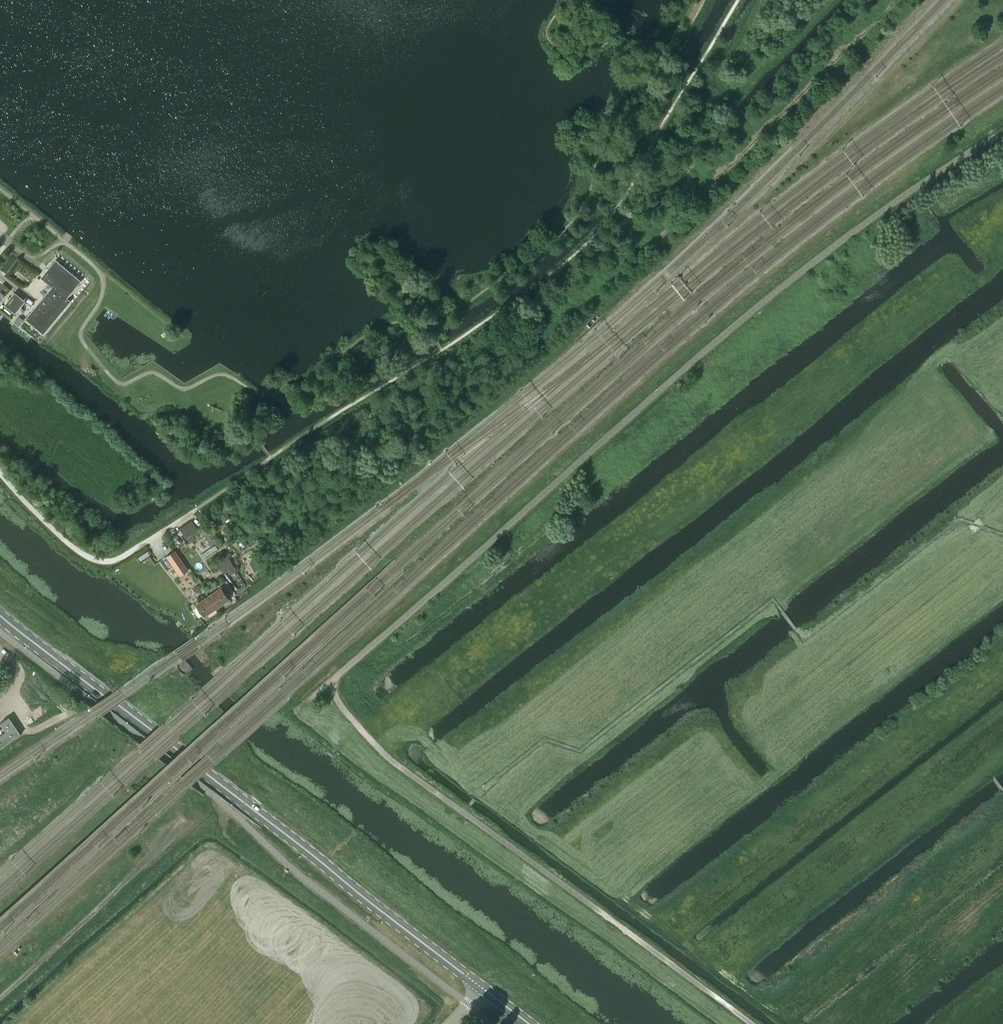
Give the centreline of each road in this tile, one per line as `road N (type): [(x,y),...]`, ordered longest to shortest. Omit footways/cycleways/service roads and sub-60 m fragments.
road 1 (primary): [(484,986),(0,615)]
road 2 (track): [(760,0),(721,67),(725,89),(748,84),(832,0)]

